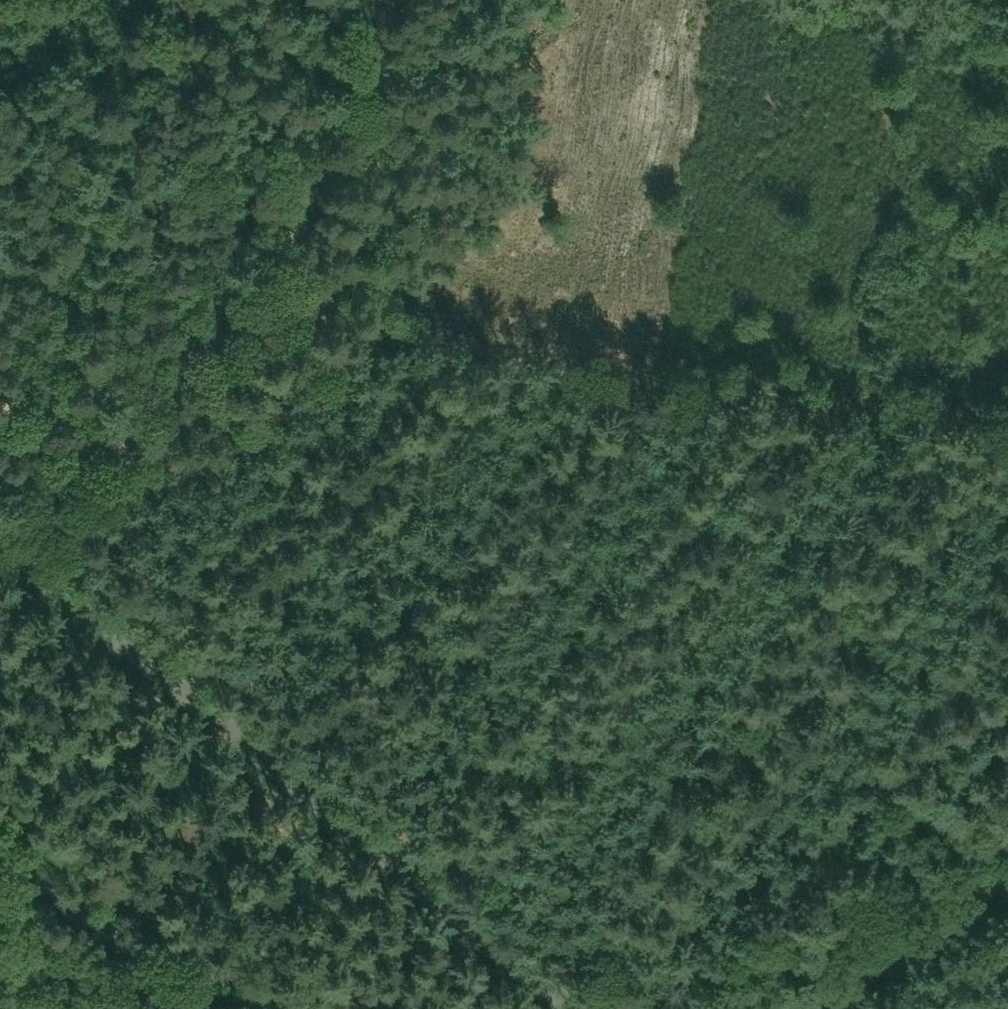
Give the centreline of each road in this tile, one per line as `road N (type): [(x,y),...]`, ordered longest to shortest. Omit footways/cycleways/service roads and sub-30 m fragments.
road 1 (track): [(1007,410),(212,300)]
road 2 (unclassified): [(578,1008),(0,541)]
road 3 (track): [(212,300),(350,106),(388,0)]
road 4 (track): [(0,547),(212,300)]

